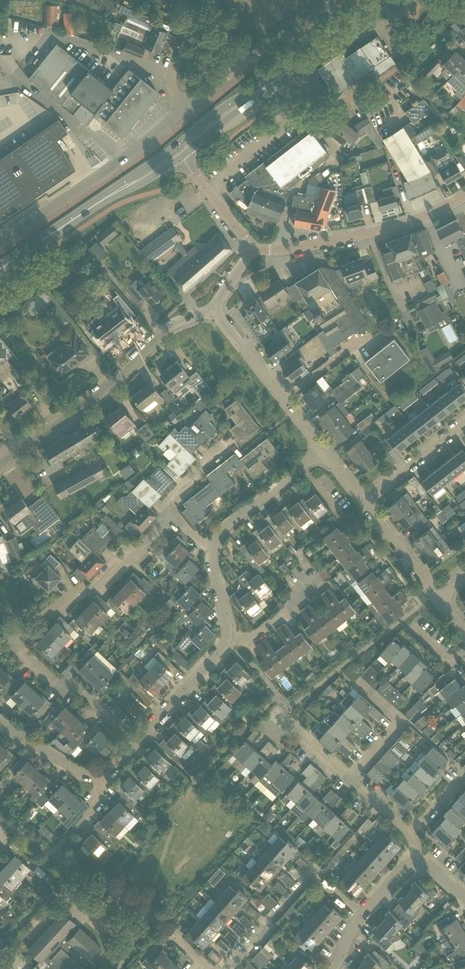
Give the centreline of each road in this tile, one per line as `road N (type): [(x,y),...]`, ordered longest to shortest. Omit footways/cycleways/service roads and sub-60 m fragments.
road 1 (residential): [(136,742),(12,645),(131,558),(173,513)]
road 2 (residential): [(0,465),(106,390),(166,330),(211,311)]
road 3 (unclassified): [(0,243),(188,108)]
road 4 (residential): [(252,247),(294,249),(370,233),(464,198)]
road 5 (residential): [(228,968),(314,876),(361,915)]
road 6 (residential): [(324,450),(211,311)]
road 7 (secondary): [(253,94),(228,103),(109,195)]
road 8 (secondary): [(253,94),(395,0)]
road 9 (residential): [(324,450),(212,548)]
road 10 (residential): [(231,640),(136,742)]
road 11 (residential): [(352,781),(396,721),(357,678)]
road 12 (secondary): [(0,269),(109,195)]
road 13 (residential): [(364,501),(464,424)]

